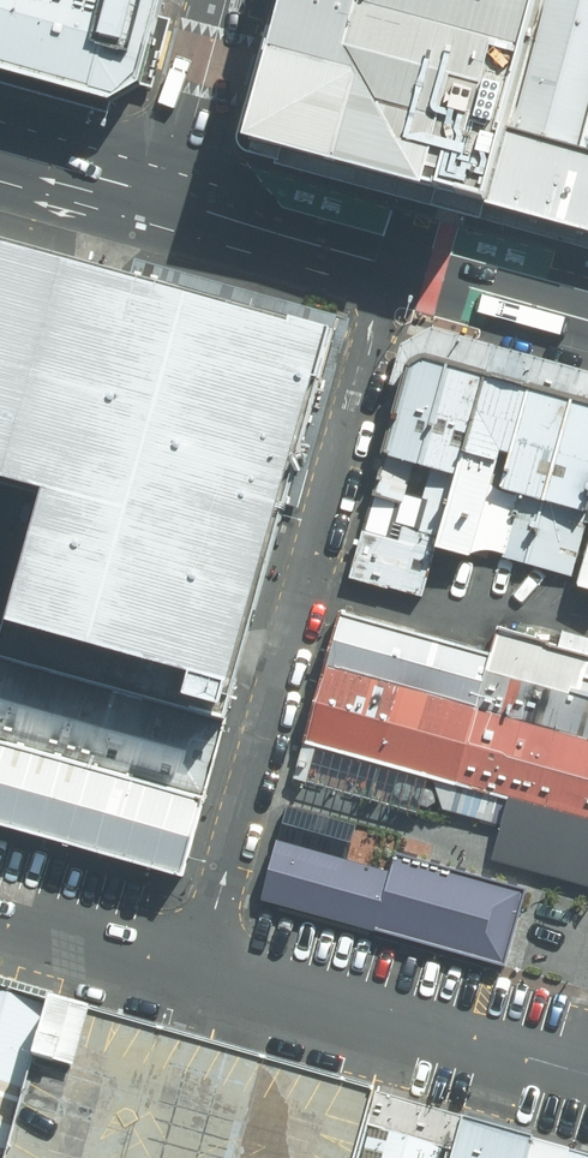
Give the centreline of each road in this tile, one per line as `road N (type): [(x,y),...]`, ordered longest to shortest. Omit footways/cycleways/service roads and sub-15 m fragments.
road 1 (residential): [(199,961),(395,262)]
road 2 (residential): [(199,961),(587,1072)]
road 3 (secondary): [(168,198),(395,262)]
road 4 (residential): [(0,905),(199,961)]
road 5 (residential): [(168,198),(222,0)]
road 6 (secondary): [(395,262),(587,316)]
road 7 (secondary): [(0,150),(168,198)]

